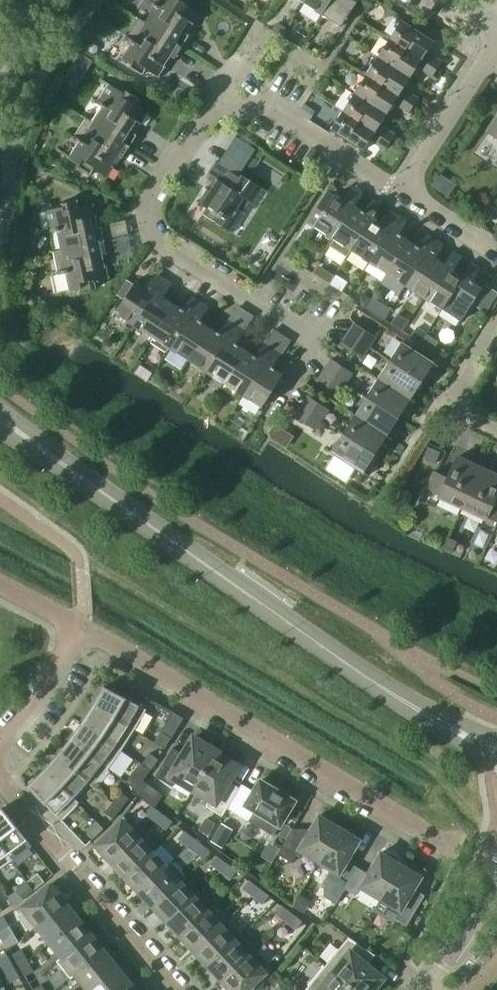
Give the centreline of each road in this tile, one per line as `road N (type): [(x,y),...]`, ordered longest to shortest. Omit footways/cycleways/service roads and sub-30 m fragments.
road 1 (tertiary): [(496,753),(385,691),(30,440)]
road 2 (residential): [(408,197),(233,88),(153,229),(312,339)]
road 3 (residential): [(453,847),(79,624)]
road 4 (residential): [(178,989),(0,782)]
road 5 (residential): [(0,227),(18,121),(93,0)]
road 6 (residential): [(408,197),(496,45)]
road 7 (residential): [(79,624),(42,690),(0,739)]
road 8 (residential): [(496,429),(461,412),(457,386),(496,324)]
road 9 (residential): [(433,984),(496,871)]

